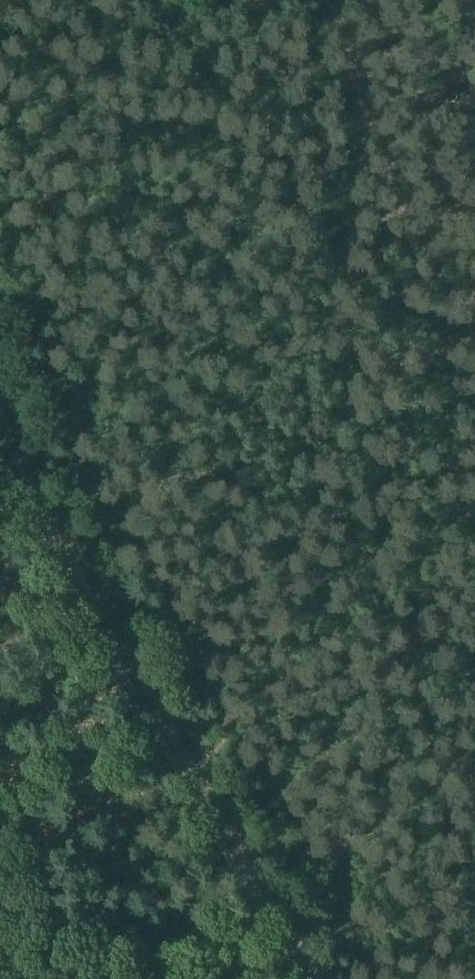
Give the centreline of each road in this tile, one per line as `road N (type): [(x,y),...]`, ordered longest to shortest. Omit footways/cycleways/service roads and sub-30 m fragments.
road 1 (track): [(474,329),(436,292),(409,249),(357,87),(303,0)]
road 2 (track): [(0,402),(163,709)]
road 3 (track): [(163,709),(328,978)]
road 4 (track): [(163,709),(145,720),(35,978)]

